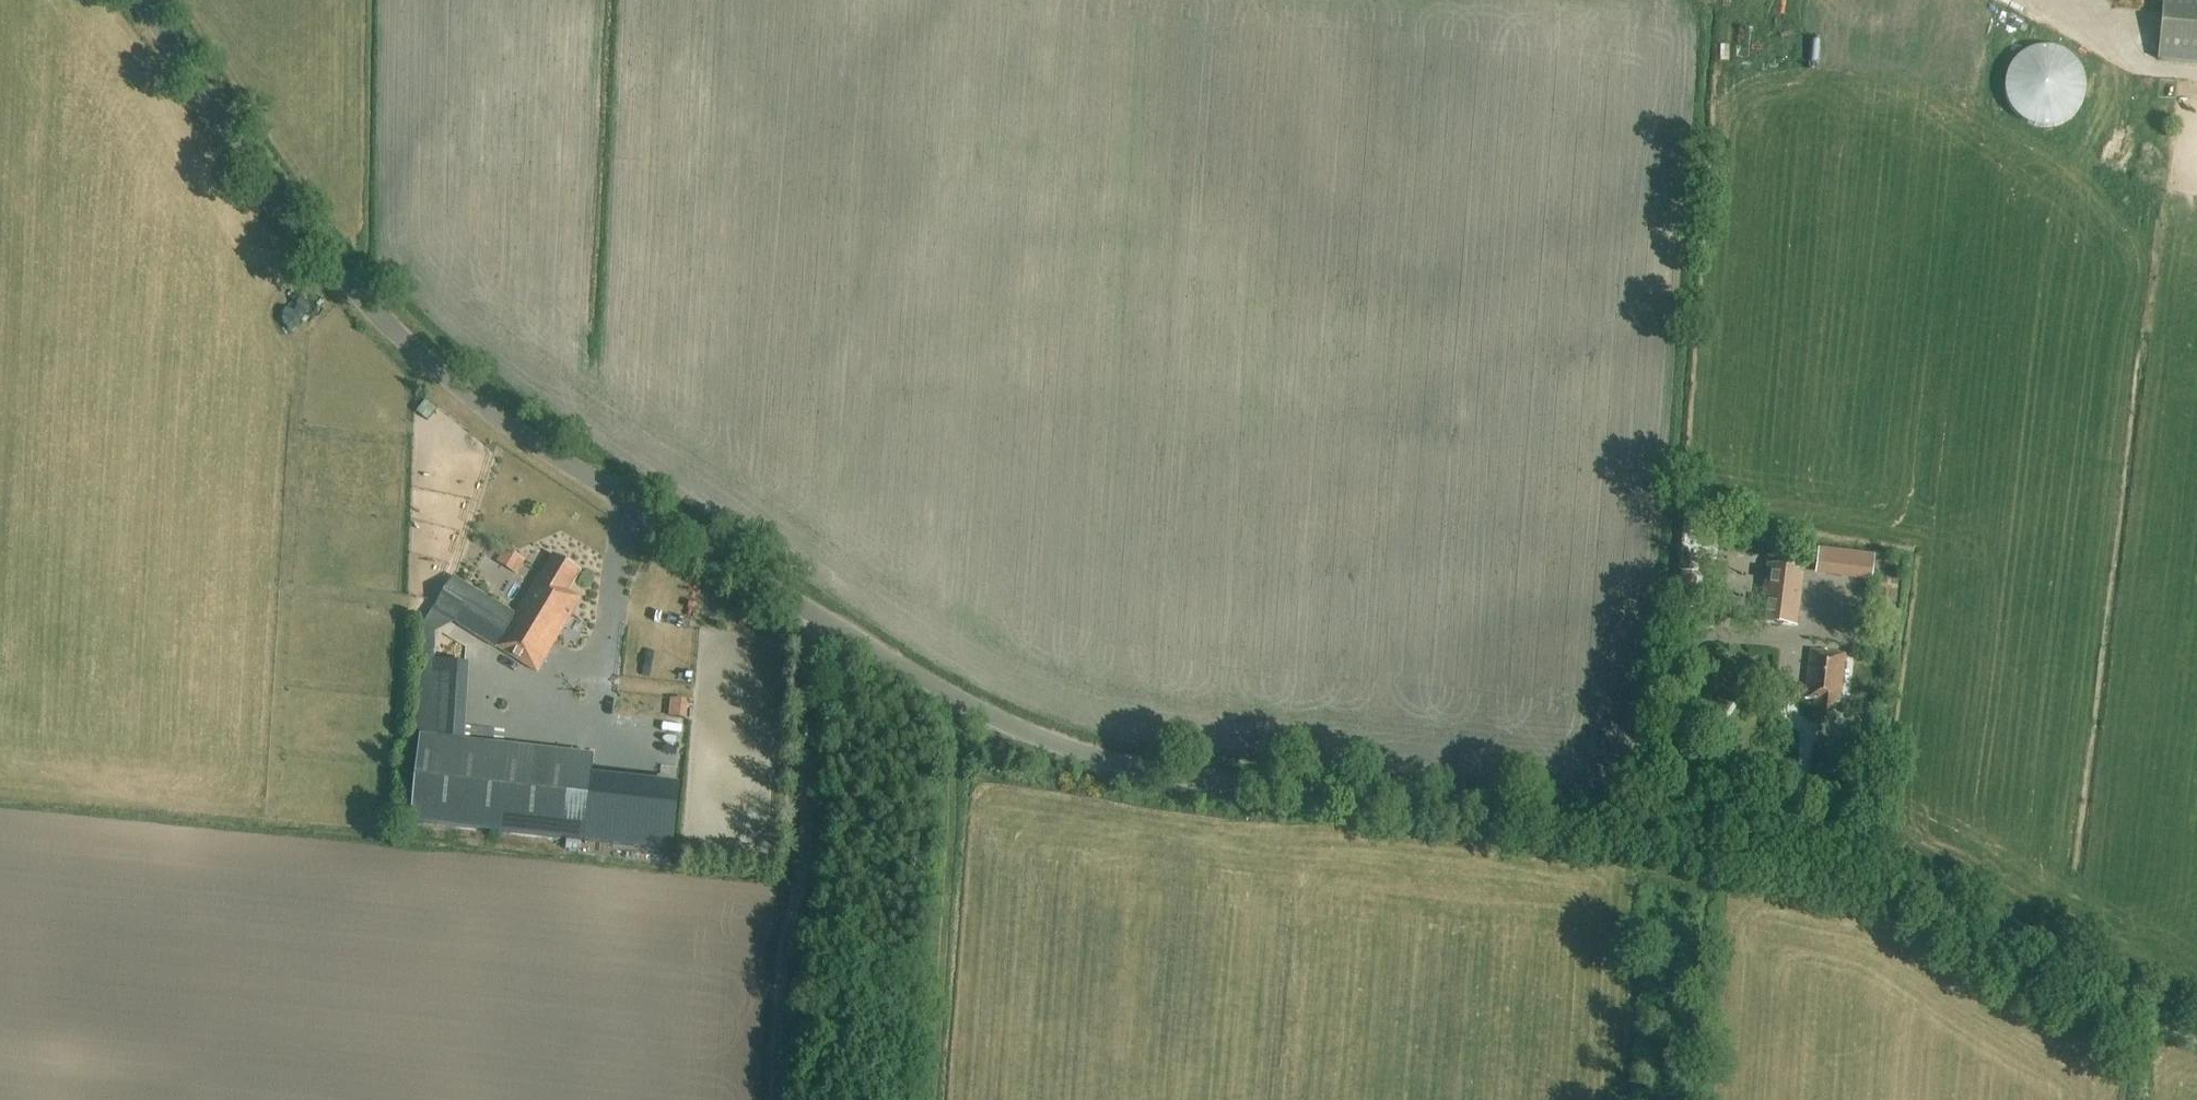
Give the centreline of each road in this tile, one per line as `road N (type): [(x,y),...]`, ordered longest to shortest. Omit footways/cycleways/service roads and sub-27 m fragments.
road 1 (unclassified): [(2196,1027),(2155,1012),(1909,874),(1845,855),(1230,790),(1122,772),(1001,724),(818,614),(388,328),(137,0)]

